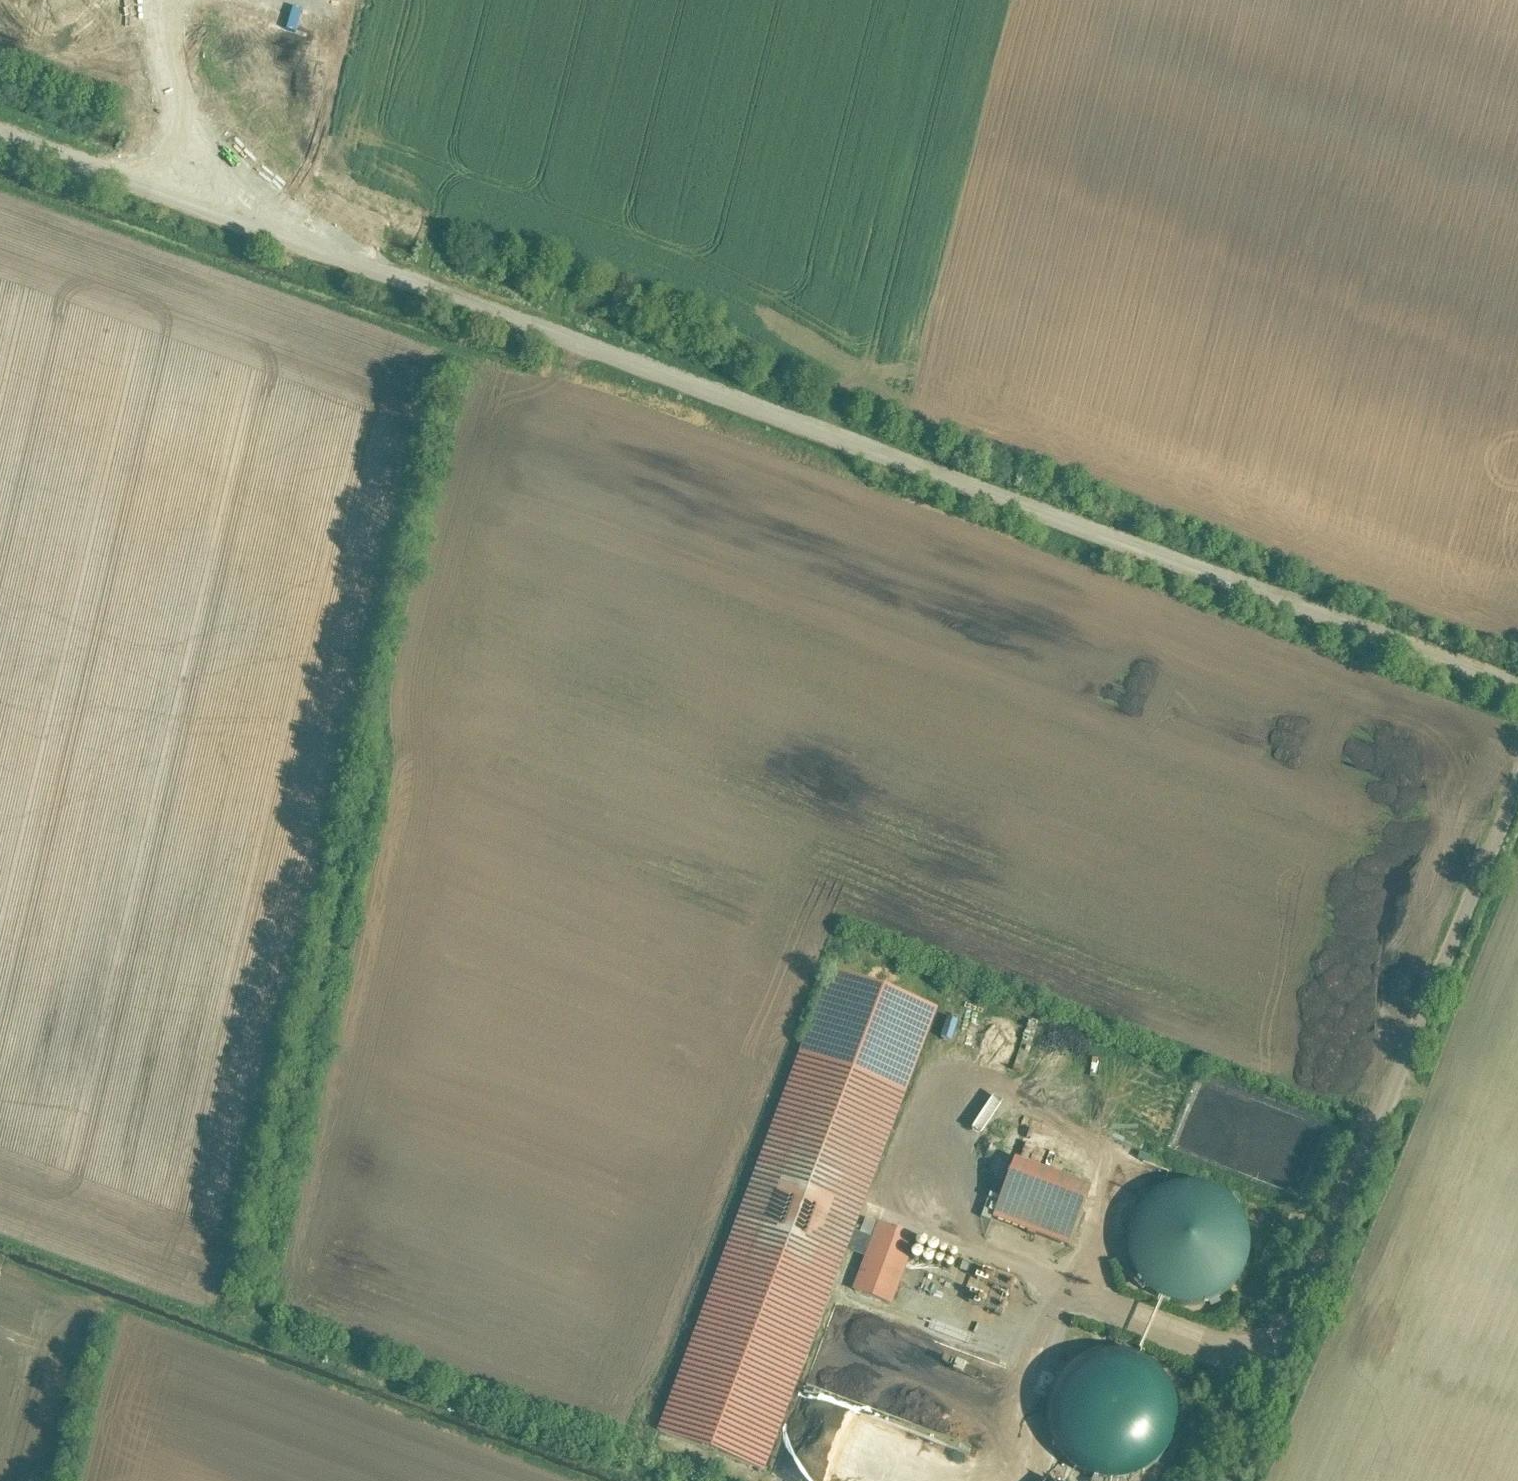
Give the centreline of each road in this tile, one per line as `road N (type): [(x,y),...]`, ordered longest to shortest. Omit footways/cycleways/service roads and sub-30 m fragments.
road 1 (unclassified): [(0,139),(1517,691)]

